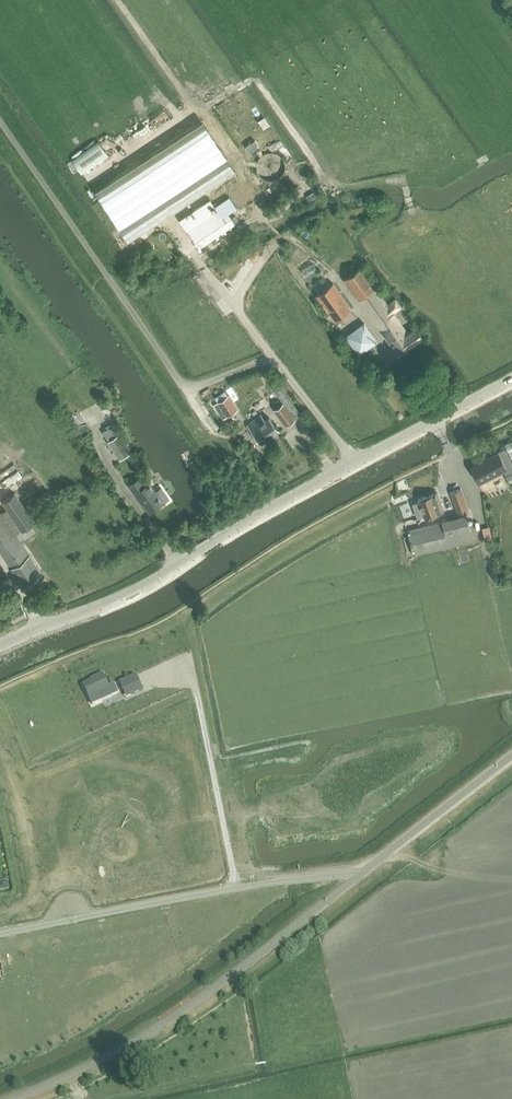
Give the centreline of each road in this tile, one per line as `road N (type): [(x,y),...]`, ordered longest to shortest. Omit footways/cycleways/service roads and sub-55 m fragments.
road 1 (secondary): [(0,648),(121,598),(511,380)]
road 2 (track): [(0,934),(237,886)]
road 3 (track): [(237,886),(365,870)]

